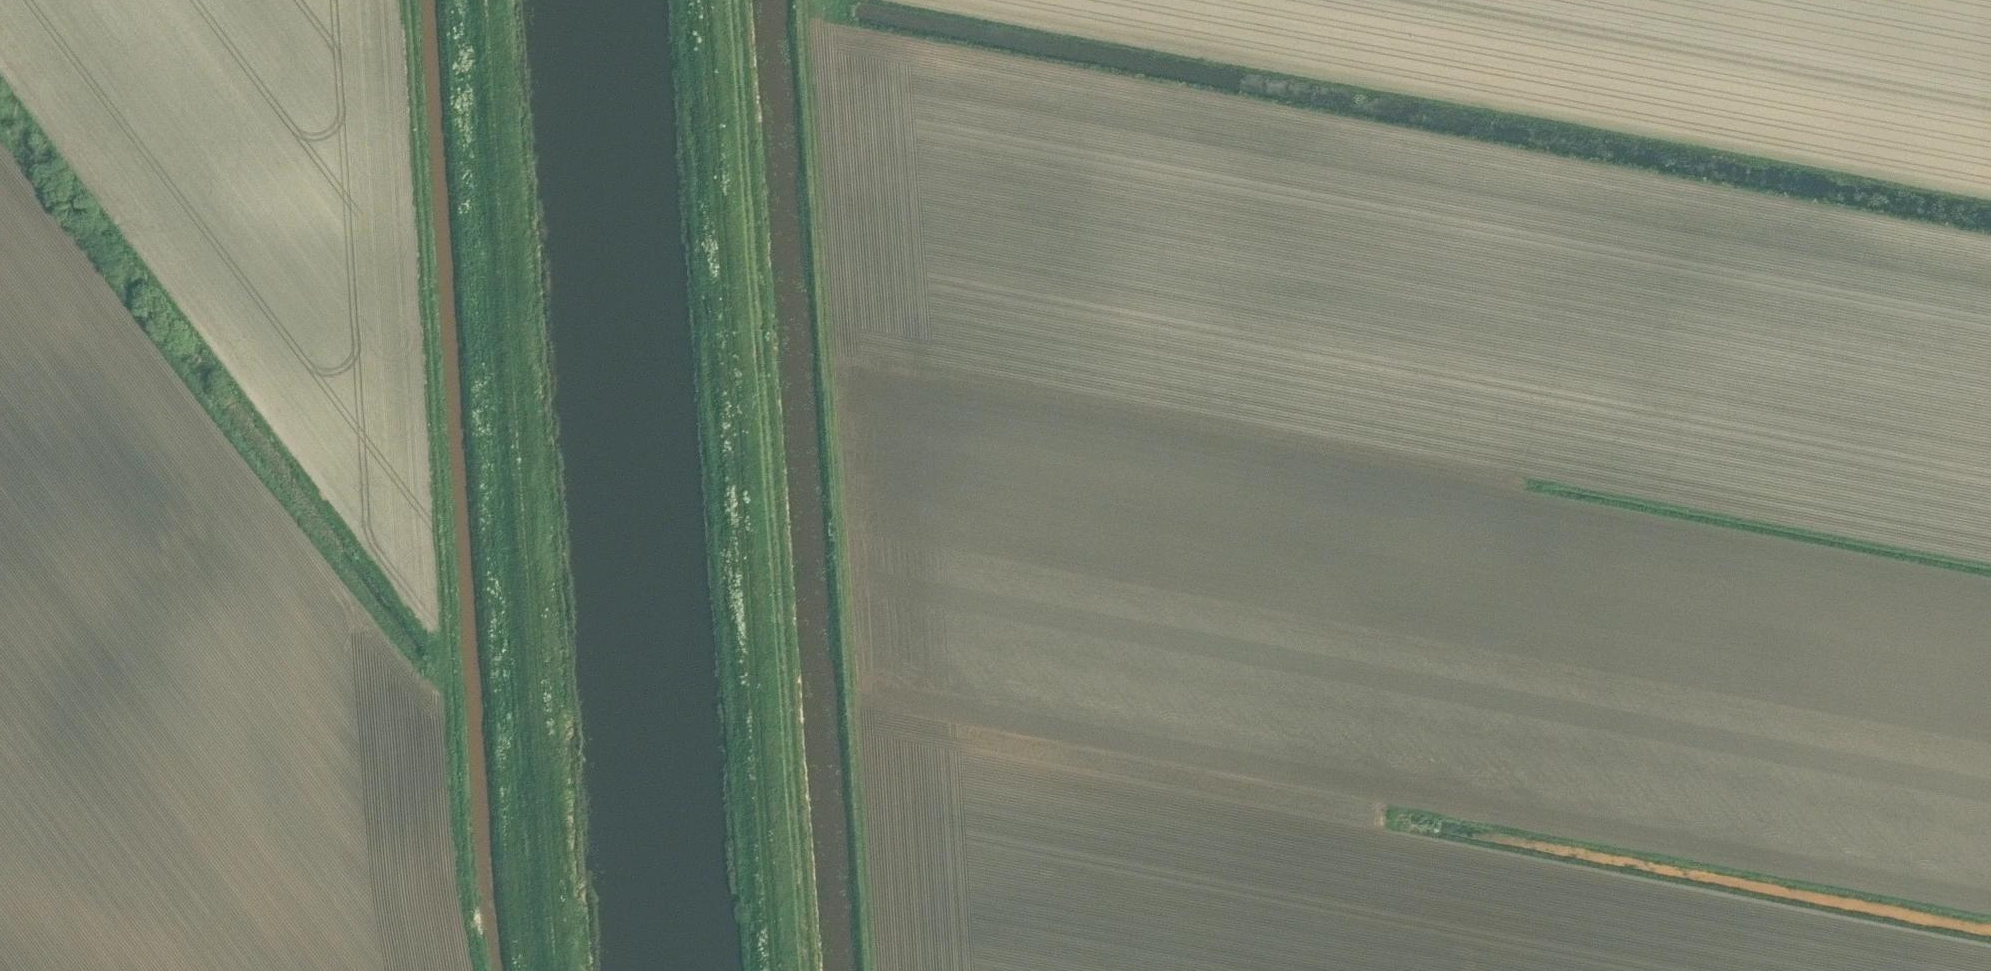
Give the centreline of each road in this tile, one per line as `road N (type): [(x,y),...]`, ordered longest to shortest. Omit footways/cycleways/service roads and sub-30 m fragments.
road 1 (track): [(772,970),(702,0)]

